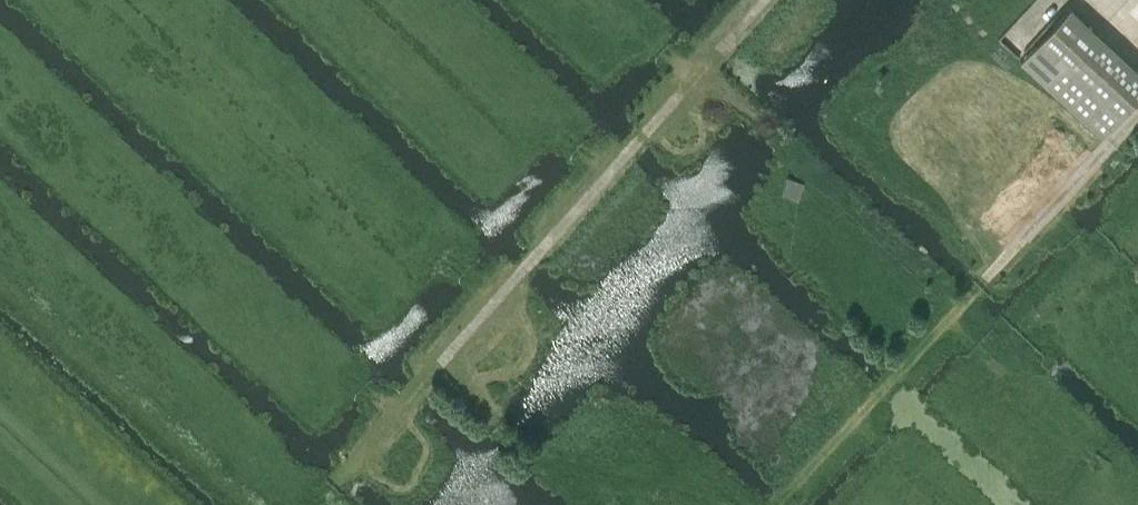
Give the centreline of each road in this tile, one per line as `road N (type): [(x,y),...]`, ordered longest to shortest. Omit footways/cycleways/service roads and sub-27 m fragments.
road 1 (track): [(0,52),(390,420),(761,0)]
road 2 (track): [(775,504),(1075,181)]
road 3 (track): [(728,504),(532,453),(439,368)]
road 4 (track): [(162,360),(313,504)]

